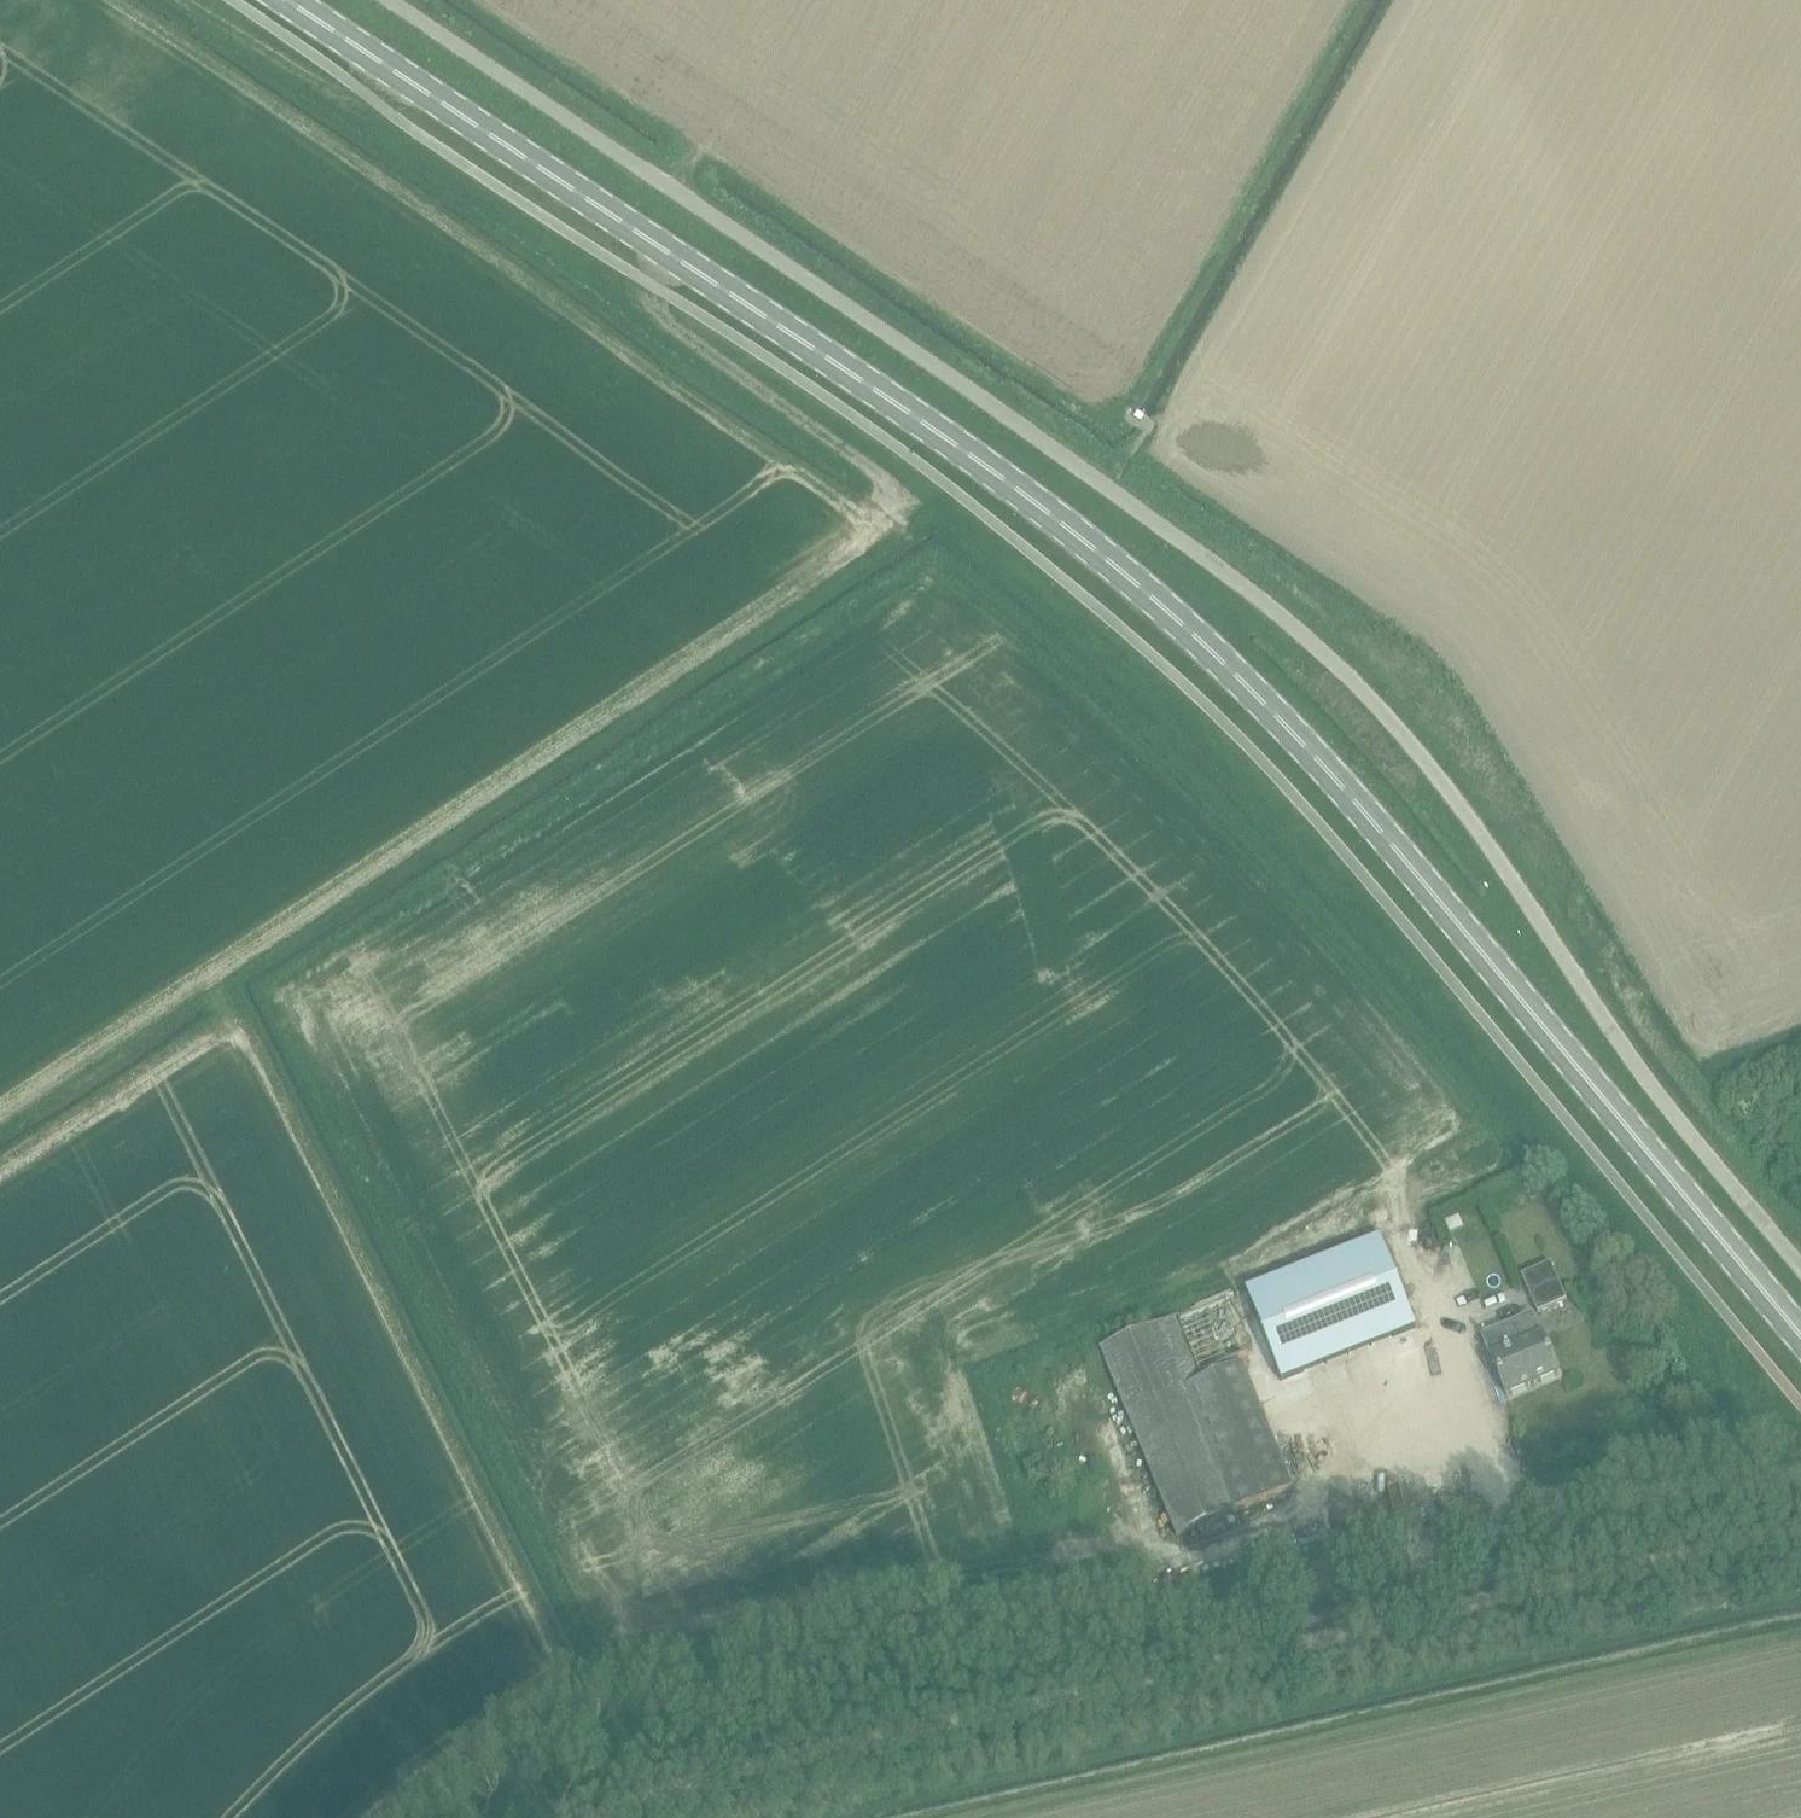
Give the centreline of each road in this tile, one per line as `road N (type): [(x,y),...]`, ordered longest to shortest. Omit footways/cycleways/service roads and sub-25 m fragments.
road 1 (primary): [(1800,1338),(1299,745),(1115,580),(278,0)]
road 2 (track): [(1800,1521),(1688,1554),(657,1789),(603,1817)]

